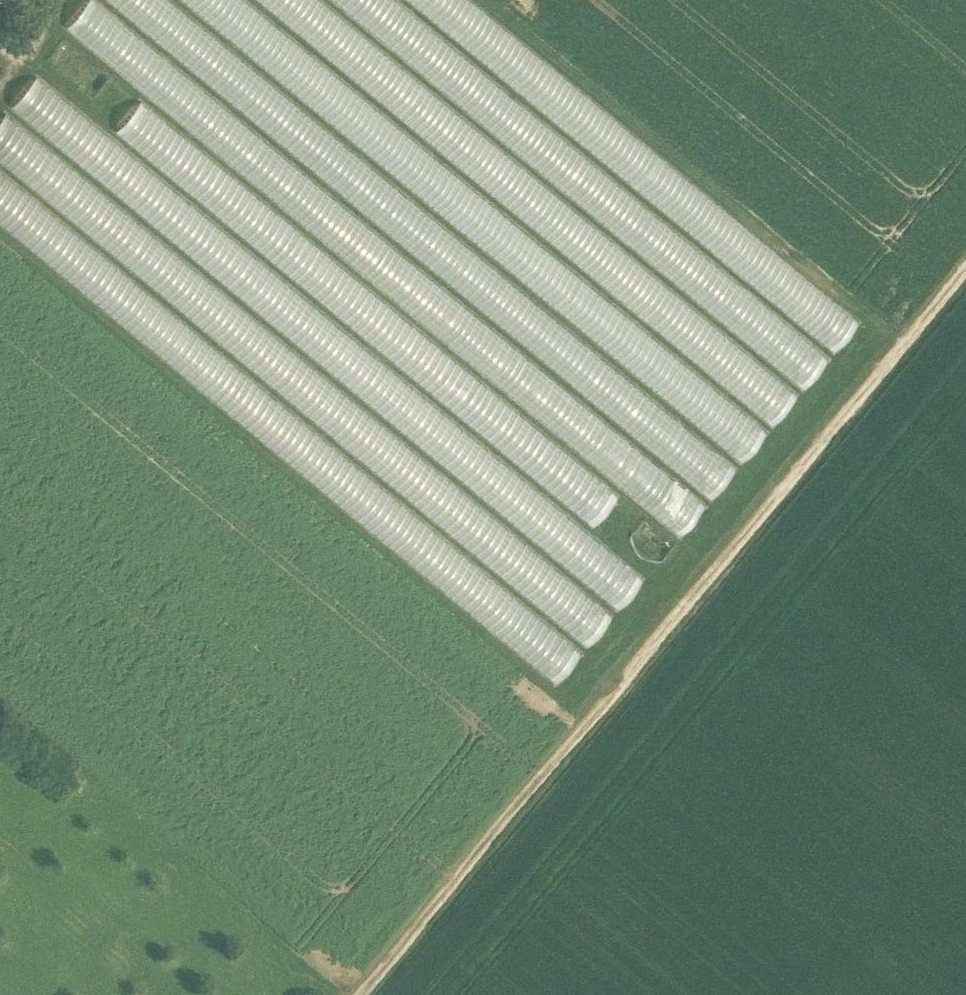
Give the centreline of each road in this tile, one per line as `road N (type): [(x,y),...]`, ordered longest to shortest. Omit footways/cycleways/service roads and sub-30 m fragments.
road 1 (track): [(965,276),(362,994)]

